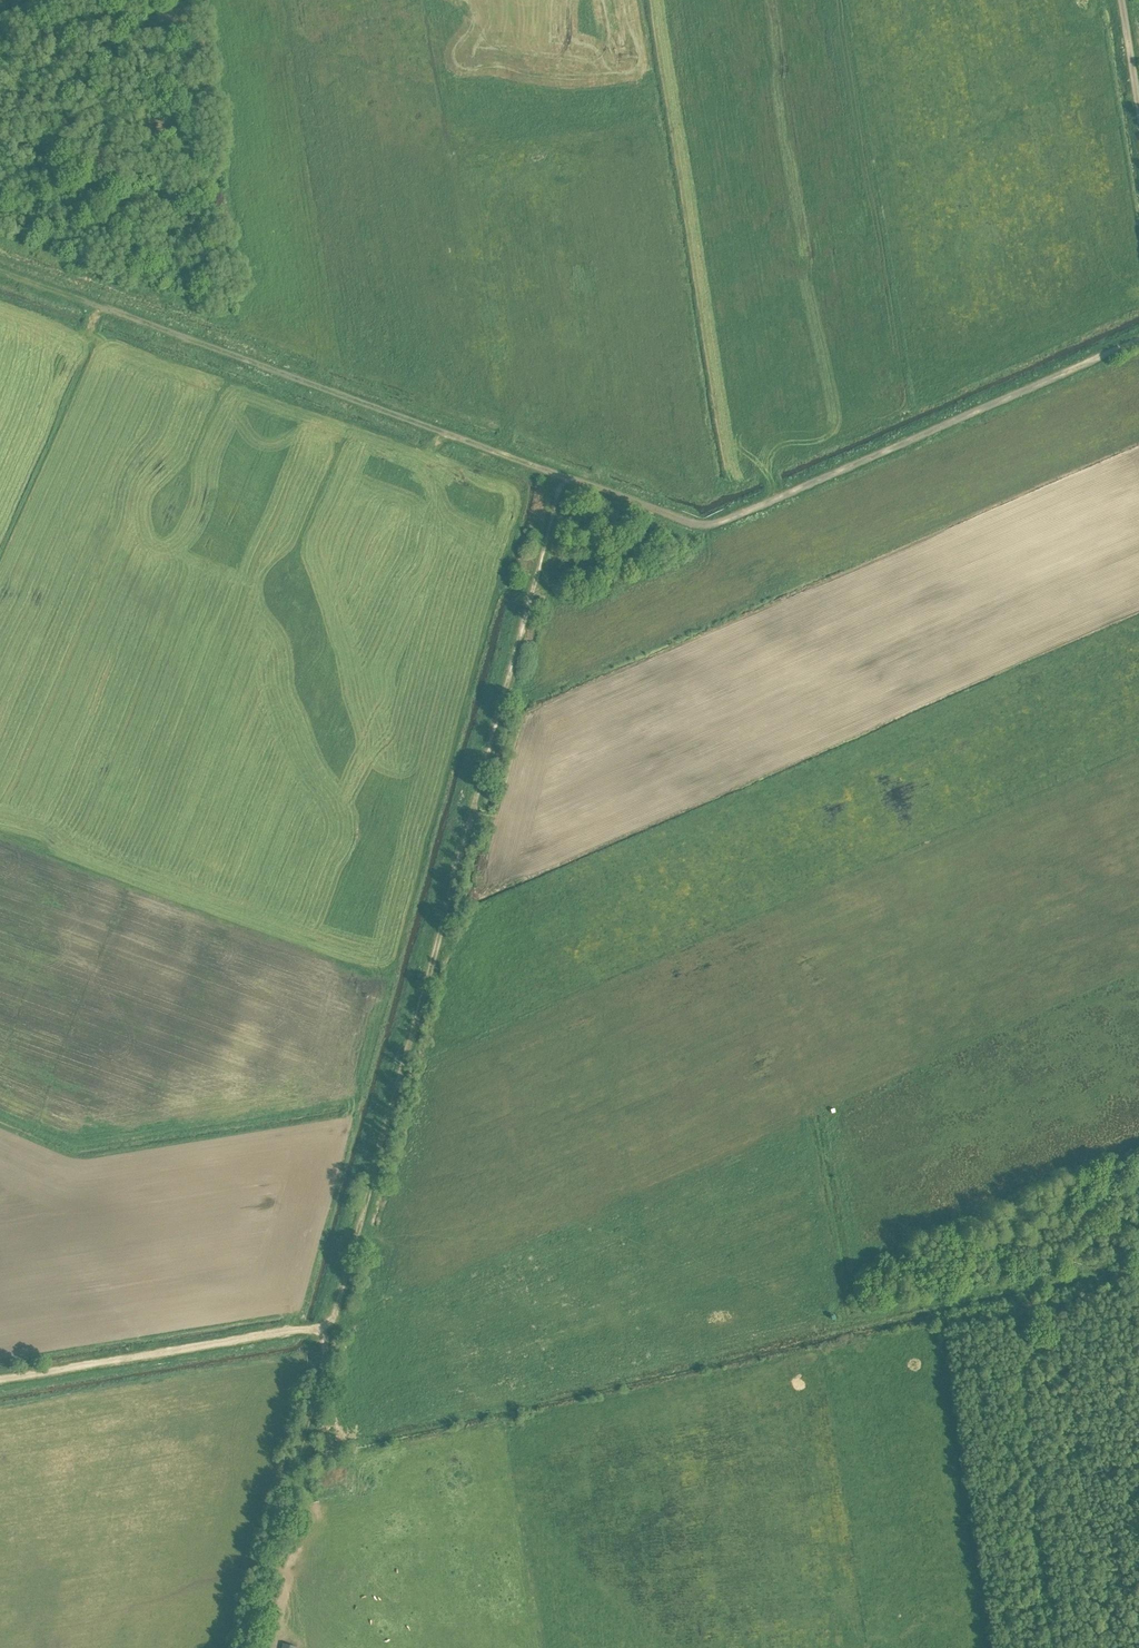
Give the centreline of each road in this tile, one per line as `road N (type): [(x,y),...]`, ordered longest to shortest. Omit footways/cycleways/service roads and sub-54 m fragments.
road 1 (track): [(0,275),(701,527),(1138,337)]
road 2 (track): [(310,1326),(0,1373)]
road 3 (track): [(310,1326),(302,1397),(283,1455)]

